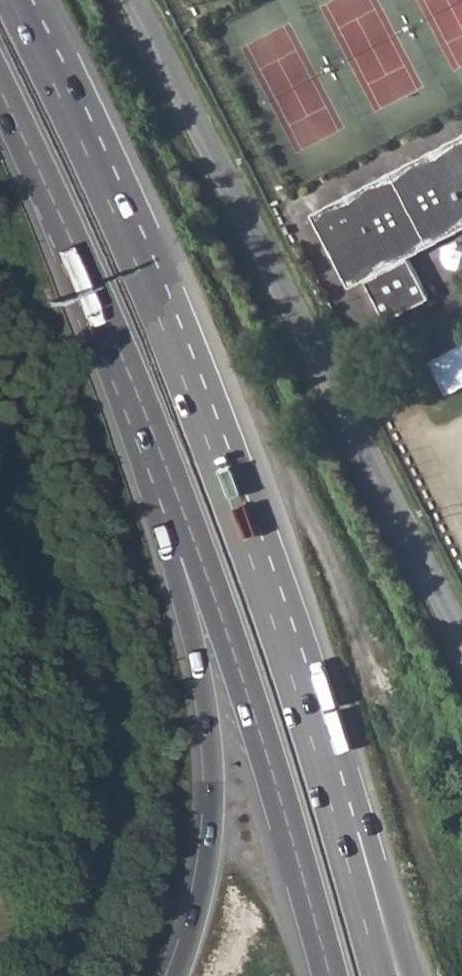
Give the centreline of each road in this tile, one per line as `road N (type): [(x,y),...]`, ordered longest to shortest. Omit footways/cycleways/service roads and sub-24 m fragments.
road 1 (trunk): [(377,964),(242,533),(133,253),(13,0)]
road 2 (residential): [(133,0),(461,639)]
road 3 (trunk): [(184,521),(243,678),(330,975)]
road 4 (trunk): [(0,89),(95,292),(184,521)]
road 5 (motorway): [(184,521),(173,561),(206,710),(213,803),(201,900),(178,975)]

